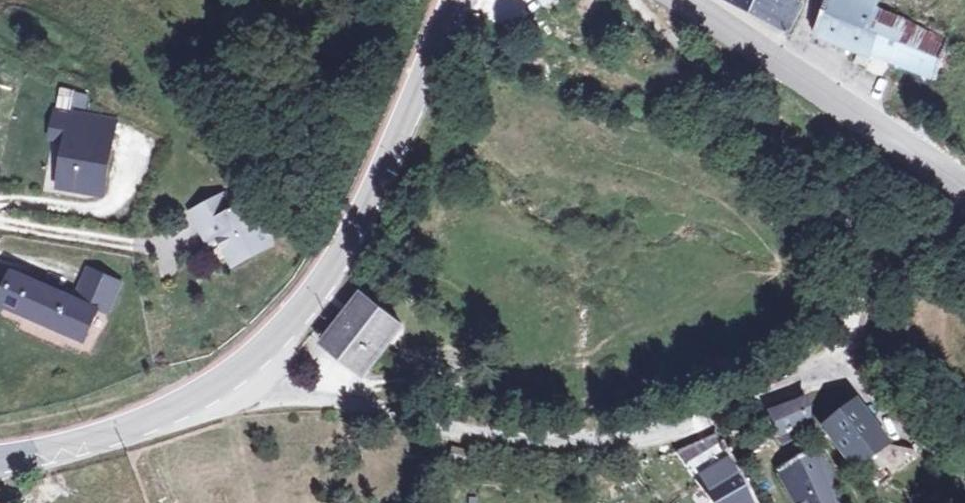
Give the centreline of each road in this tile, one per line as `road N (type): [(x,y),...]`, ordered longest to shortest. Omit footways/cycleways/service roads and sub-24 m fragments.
road 1 (residential): [(860,290),(838,361),(686,429),(578,442),(477,436),(330,399),(219,387)]
road 2 (track): [(641,0),(653,22),(821,181),(849,223),(860,290)]
road 3 (secondary): [(376,192),(312,303),(219,387)]
road 4 (secondary): [(219,387),(152,421),(0,458)]
road 5 (tertiary): [(784,67),(964,187)]
road 6 (secondary): [(455,0),(376,192)]
road 7 (track): [(964,470),(838,361)]
road 8 (tertiary): [(681,0),(784,67)]

